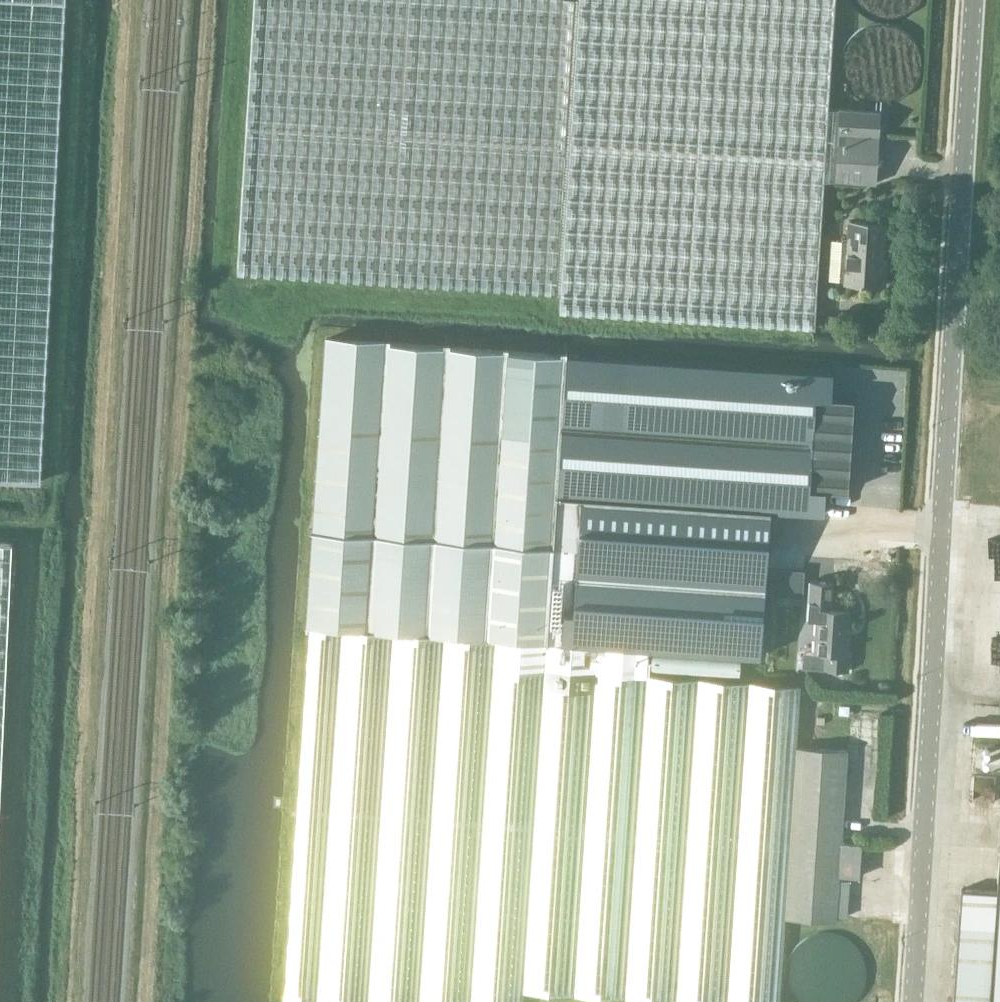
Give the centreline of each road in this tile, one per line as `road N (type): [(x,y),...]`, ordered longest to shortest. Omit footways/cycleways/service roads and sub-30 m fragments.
road 1 (unclassified): [(915,1001),(975,0)]

